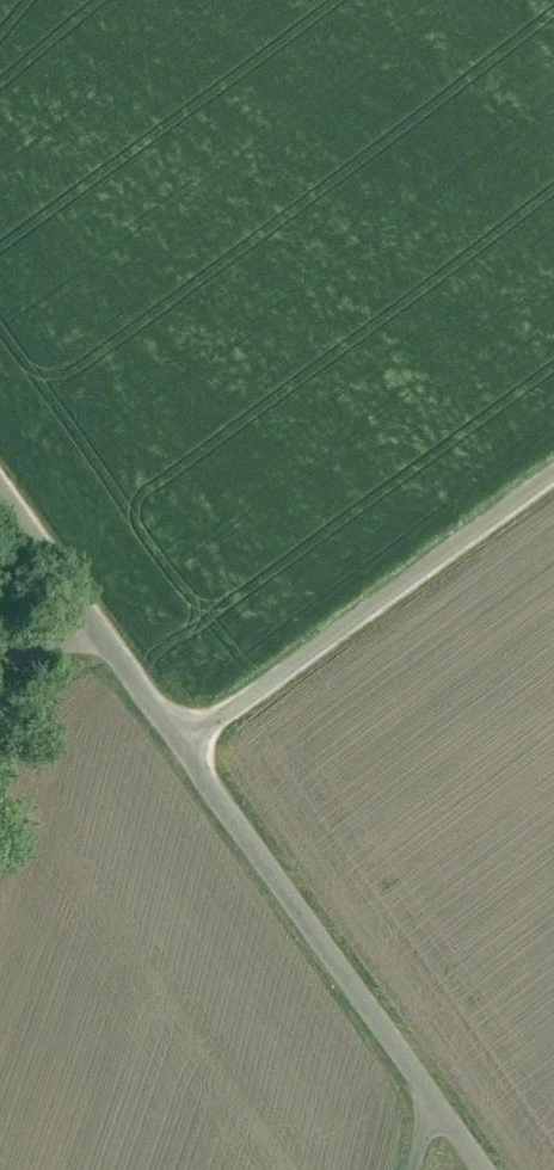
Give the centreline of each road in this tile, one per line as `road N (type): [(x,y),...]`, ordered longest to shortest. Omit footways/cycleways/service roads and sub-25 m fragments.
road 1 (unclassified): [(184,744),(346,959),(488,1169)]
road 2 (unclassified): [(553,459),(184,744)]
road 3 (unclassified): [(0,478),(184,744)]

